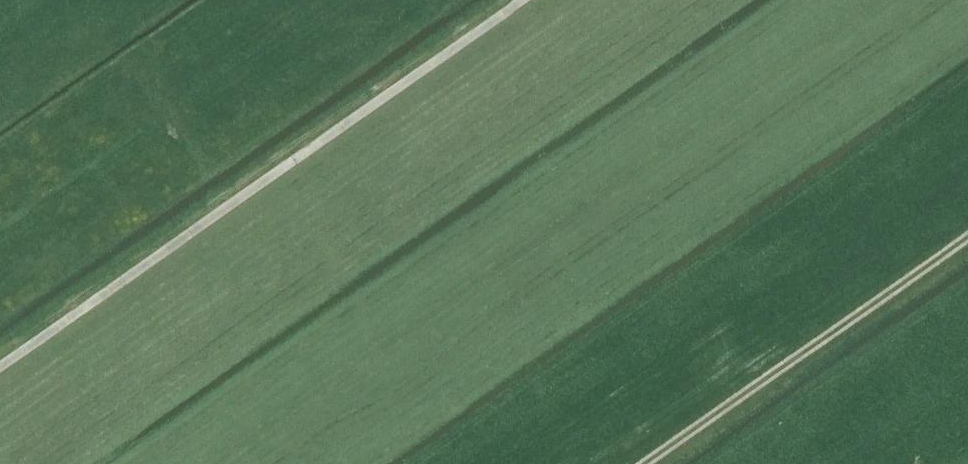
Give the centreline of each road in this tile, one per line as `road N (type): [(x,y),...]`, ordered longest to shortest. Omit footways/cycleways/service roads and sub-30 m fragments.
road 1 (track): [(0,366),(524,0)]
road 2 (track): [(649,463),(967,241)]

